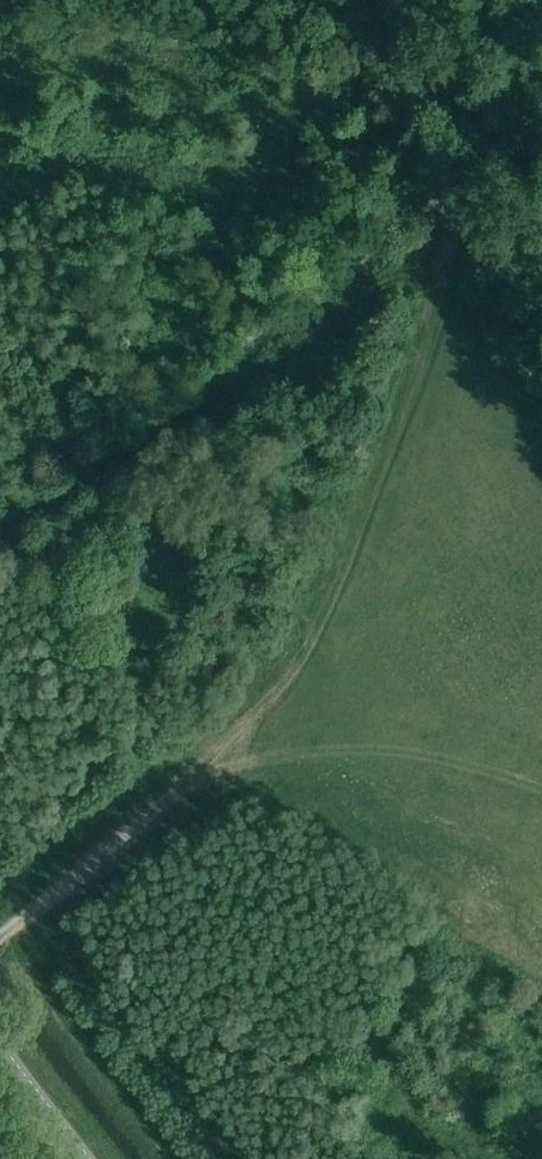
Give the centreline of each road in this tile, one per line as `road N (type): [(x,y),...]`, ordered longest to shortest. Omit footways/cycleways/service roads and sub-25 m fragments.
road 1 (track): [(195,749),(253,654),(427,257),(438,195),(422,127),(346,0)]
road 2 (track): [(0,942),(125,835),(195,749),(0,507)]
road 3 (tertiary): [(76,1158),(0,1062)]

